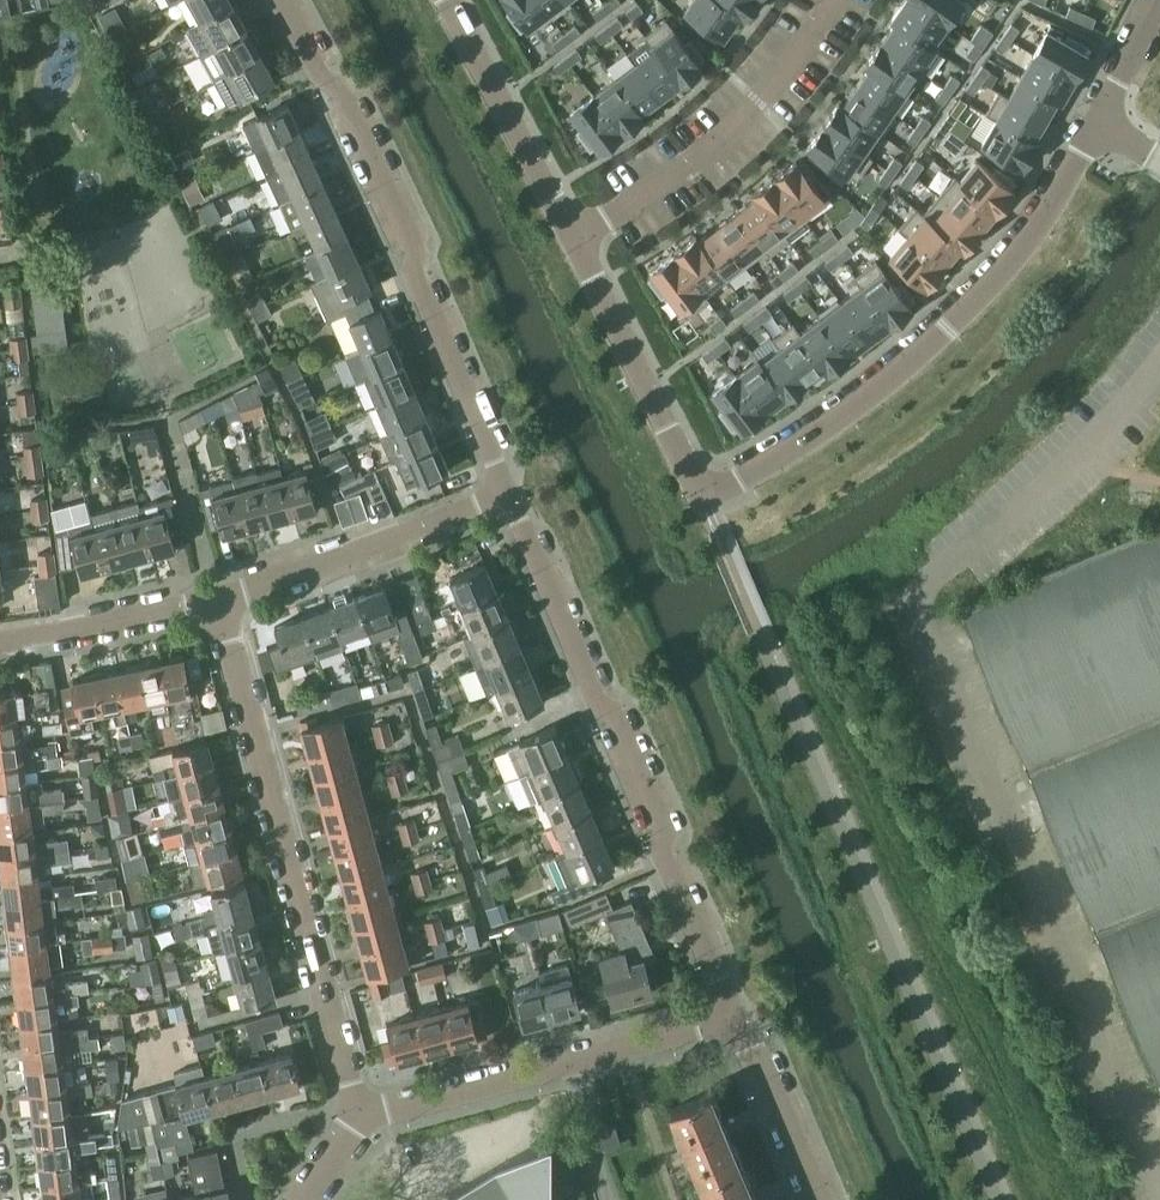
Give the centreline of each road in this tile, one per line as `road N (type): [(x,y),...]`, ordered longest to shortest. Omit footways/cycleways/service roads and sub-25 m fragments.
road 1 (residential): [(740,1015),(506,492)]
road 2 (residential): [(700,498),(828,428),(956,323),(1041,224),(1107,122)]
road 3 (residential): [(506,492),(414,274),(417,254),(339,85),(321,73),(280,0)]
road 4 (residential): [(363,1119),(220,595)]
road 5 (residential): [(740,1015),(363,1119)]
road 6 (residential): [(570,237),(656,183),(758,104),(831,0)]
road 7 (residential): [(220,595),(506,492)]
road 8 (residential): [(700,498),(570,237)]
road 9 (residential): [(570,237),(449,0)]
road 10 (residential): [(0,641),(220,595)]
road 11 (residential): [(821,1199),(740,1015)]
road 12 (residential): [(1107,122),(1159,13)]

